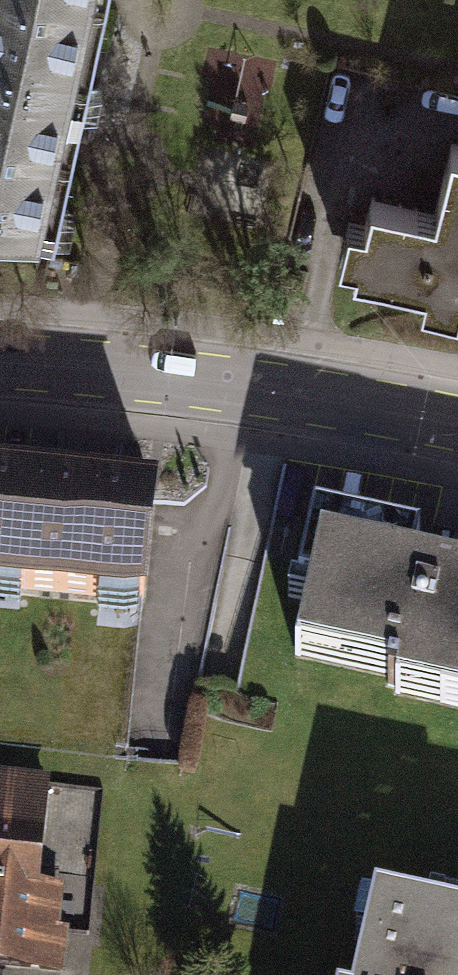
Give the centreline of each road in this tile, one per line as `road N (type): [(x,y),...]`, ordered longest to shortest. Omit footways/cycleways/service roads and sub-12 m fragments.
road 1 (tertiary): [(0,363),(283,396),(457,432)]

